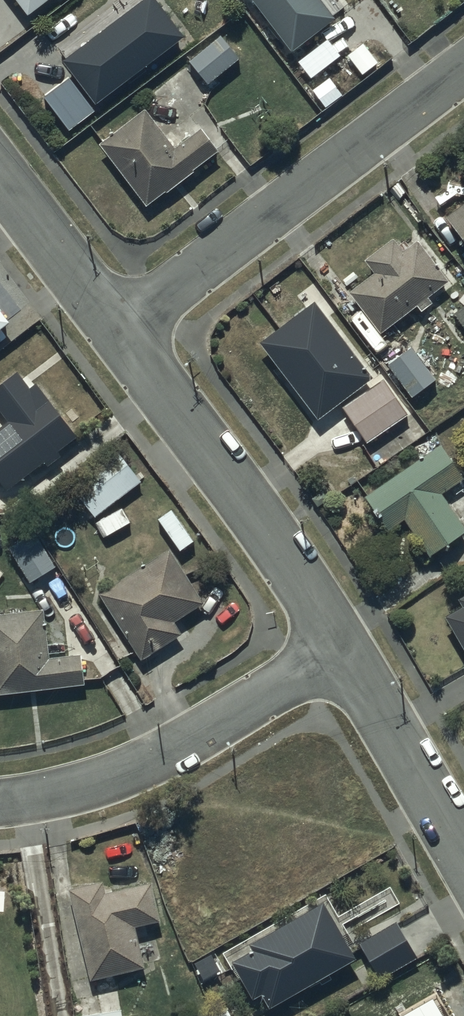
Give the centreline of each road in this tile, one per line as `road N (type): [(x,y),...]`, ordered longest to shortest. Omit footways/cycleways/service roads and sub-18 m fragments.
road 1 (residential): [(115,332),(463,70)]
road 2 (residential): [(336,642),(115,332)]
road 3 (residential): [(0,802),(136,765),(336,642)]
road 4 (residential): [(463,862),(336,642)]
road 5 (residential): [(115,332),(0,183)]

